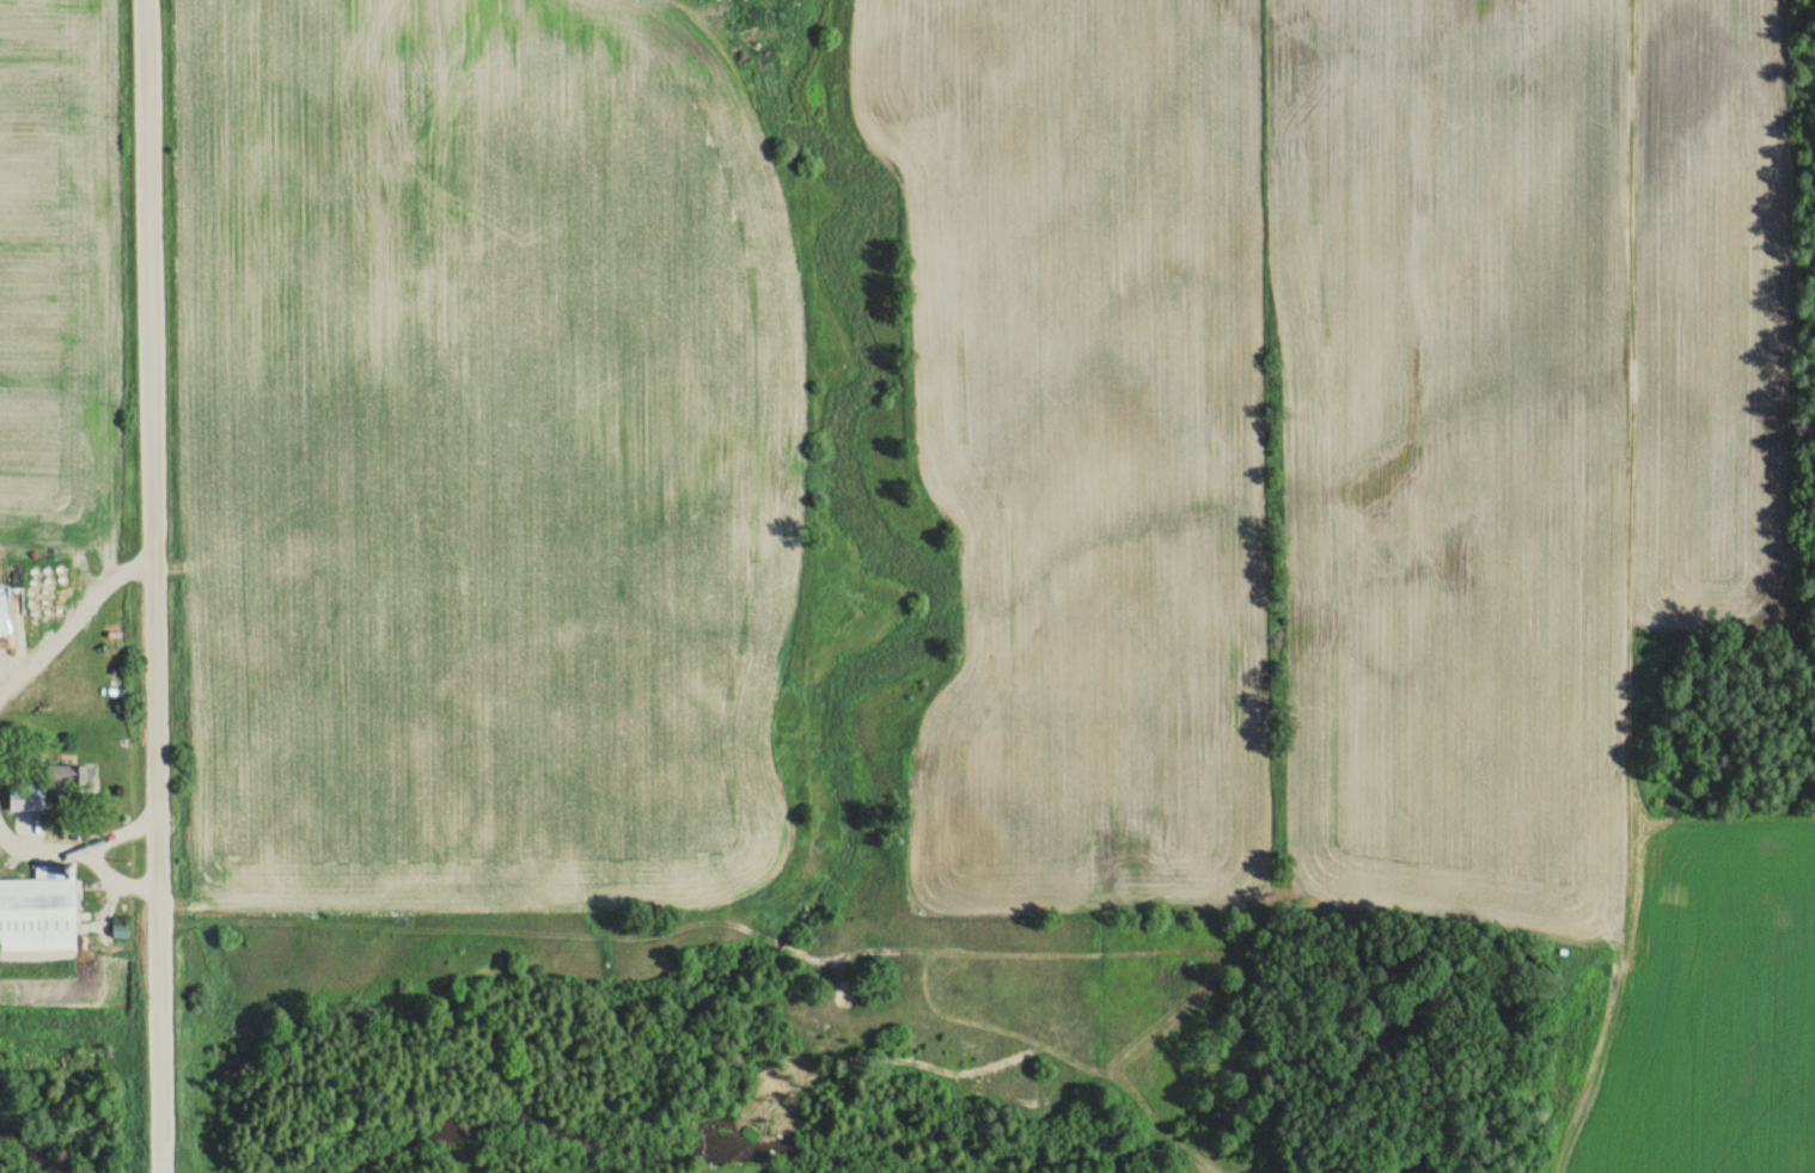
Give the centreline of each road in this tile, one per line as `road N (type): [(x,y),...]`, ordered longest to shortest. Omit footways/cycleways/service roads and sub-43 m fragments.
road 1 (residential): [(162,1172),(146,0)]

